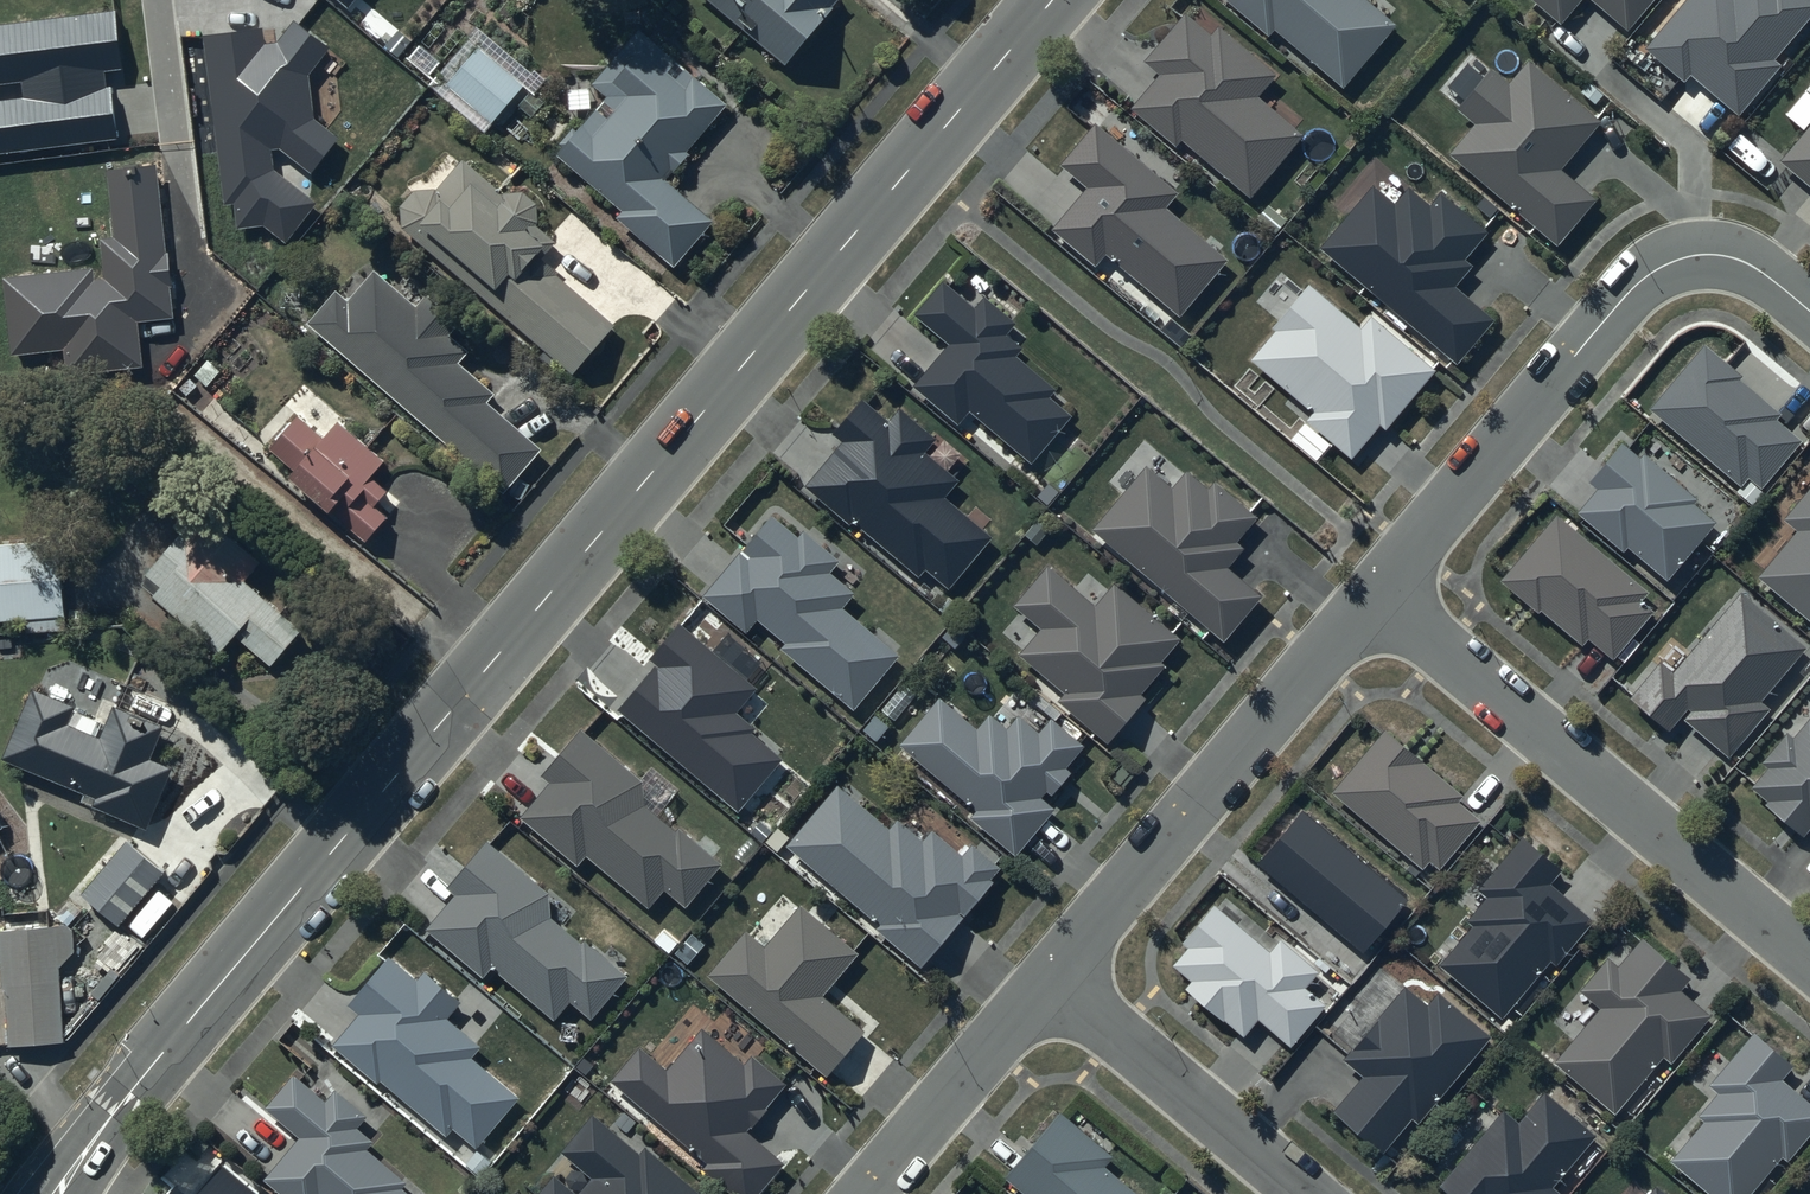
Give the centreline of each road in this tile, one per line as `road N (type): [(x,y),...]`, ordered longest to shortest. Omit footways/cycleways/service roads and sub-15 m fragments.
road 1 (unclassified): [(57,1193),(151,1063),(1056,0)]
road 2 (residential): [(1809,311),(1761,271),(1727,256),(1692,255),(1654,271),(1379,593)]
road 3 (residential): [(1809,959),(1379,593)]
road 4 (residential): [(1379,593),(1050,980)]
road 5 (residential): [(1050,980),(1304,1193)]
road 6 (residential): [(1050,980),(863,1193)]

